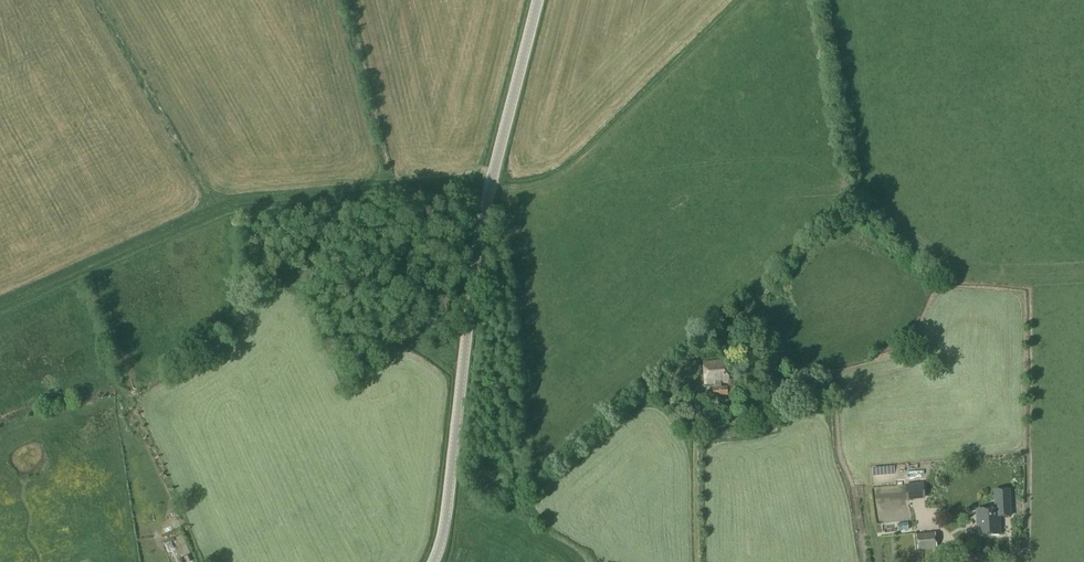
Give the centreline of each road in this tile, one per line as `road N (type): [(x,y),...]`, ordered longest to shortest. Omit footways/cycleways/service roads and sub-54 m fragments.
road 1 (tertiary): [(434,561),(479,237),(537,0)]

